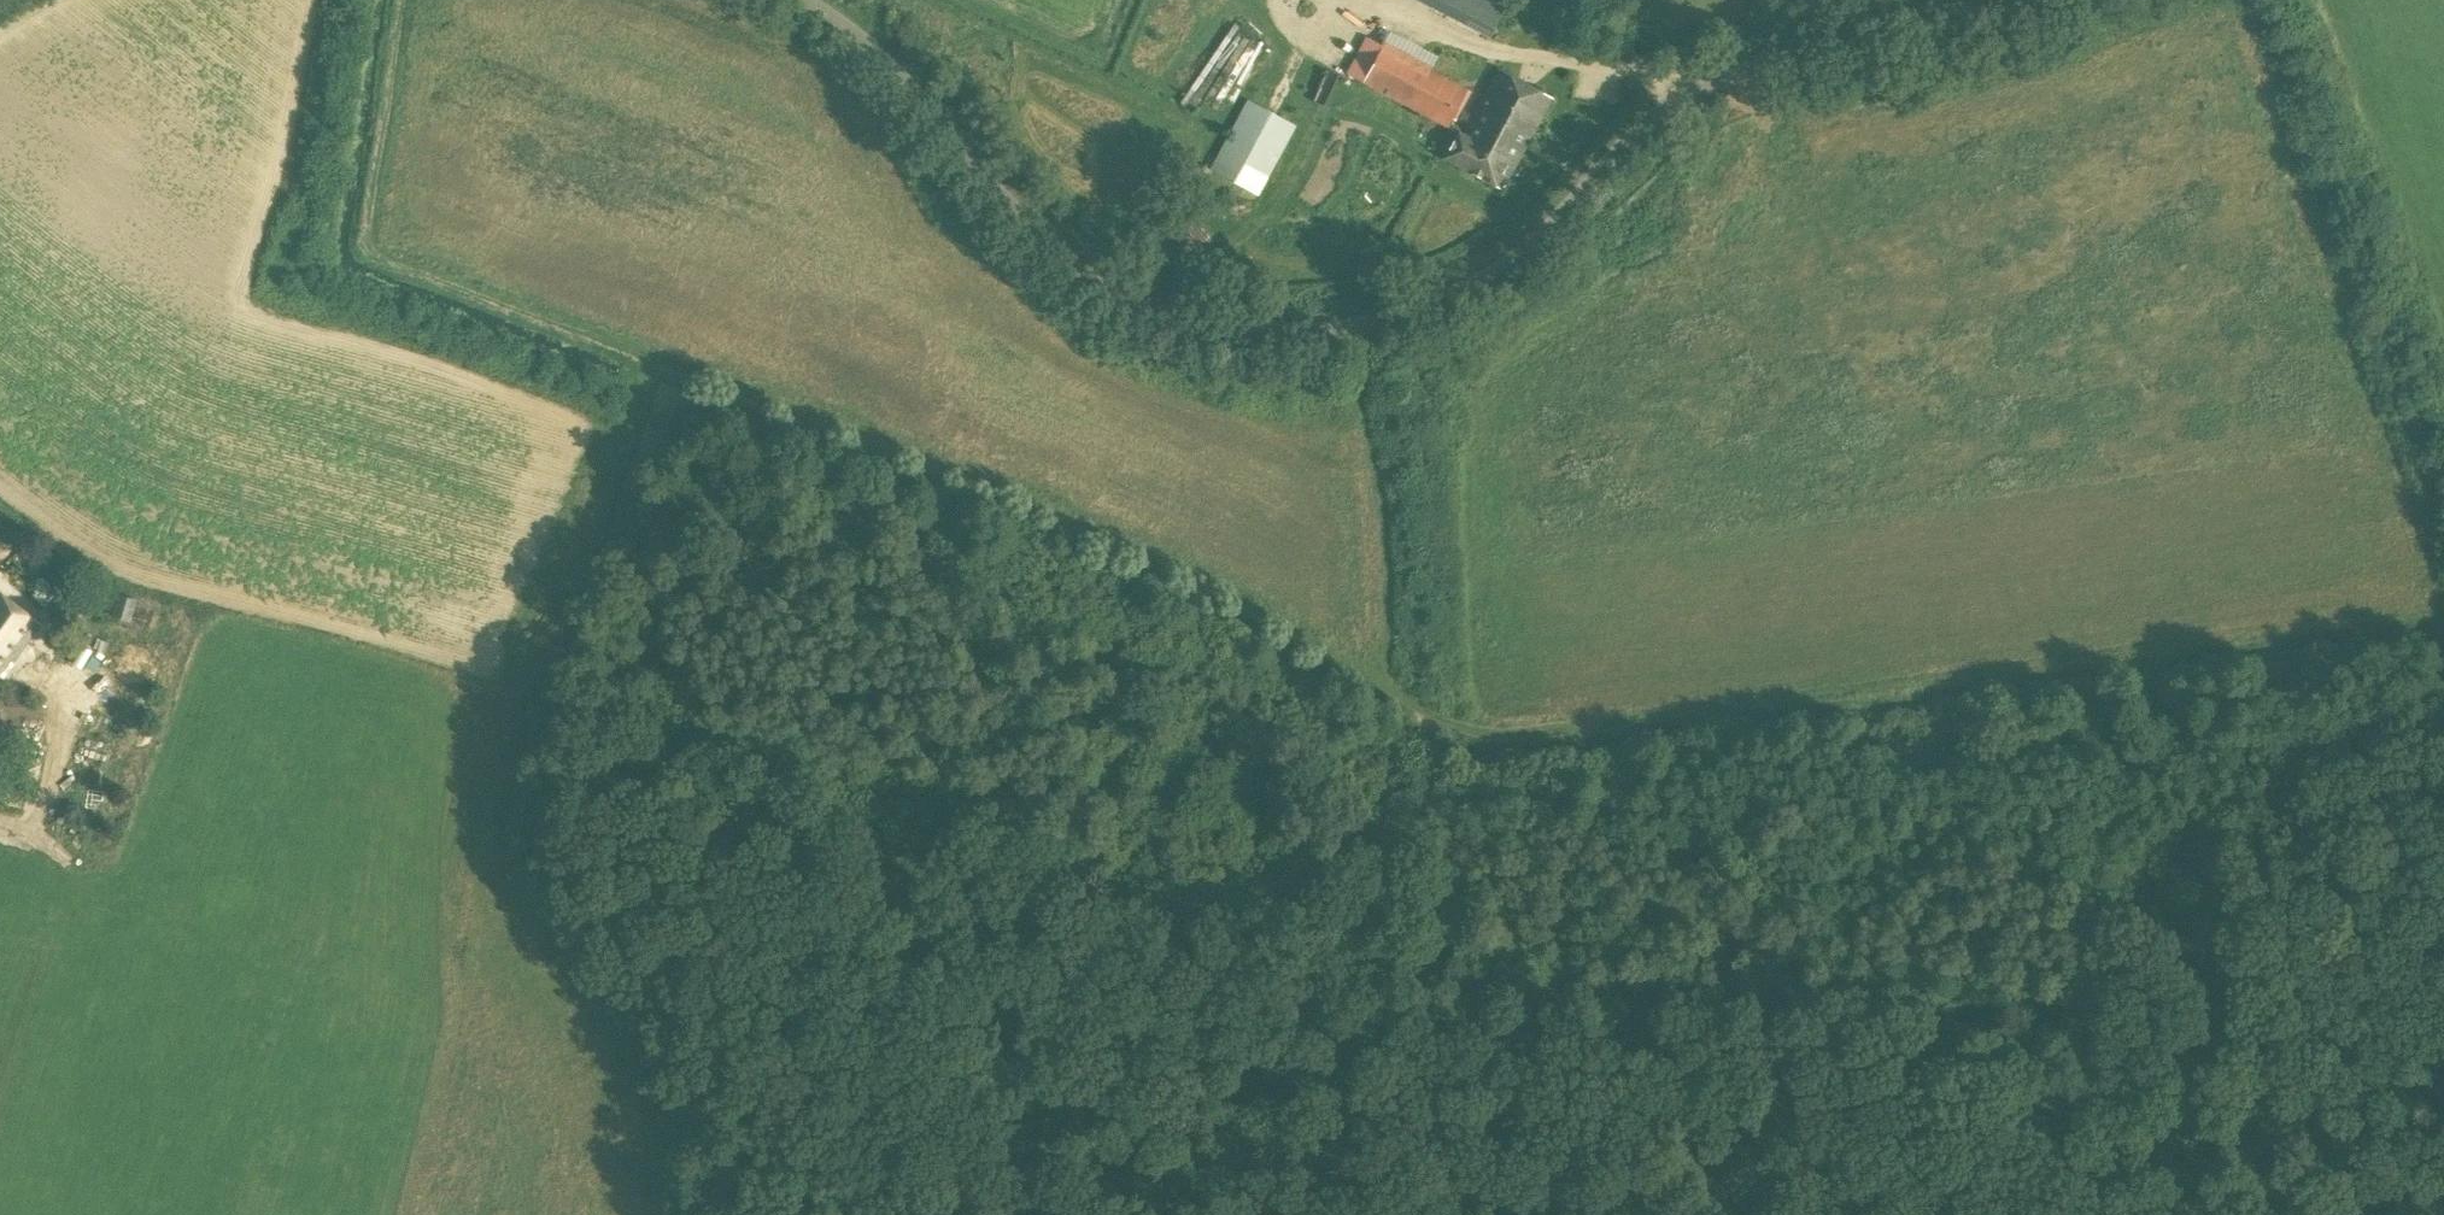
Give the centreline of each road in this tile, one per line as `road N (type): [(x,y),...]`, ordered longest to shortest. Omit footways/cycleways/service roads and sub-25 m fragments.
road 1 (unclassified): [(803,0),(855,32),(927,98),(1070,267),(1151,318),(1244,342),(1346,335),(1449,310),(1522,264),(1652,126),(1701,90),(2051,0)]

